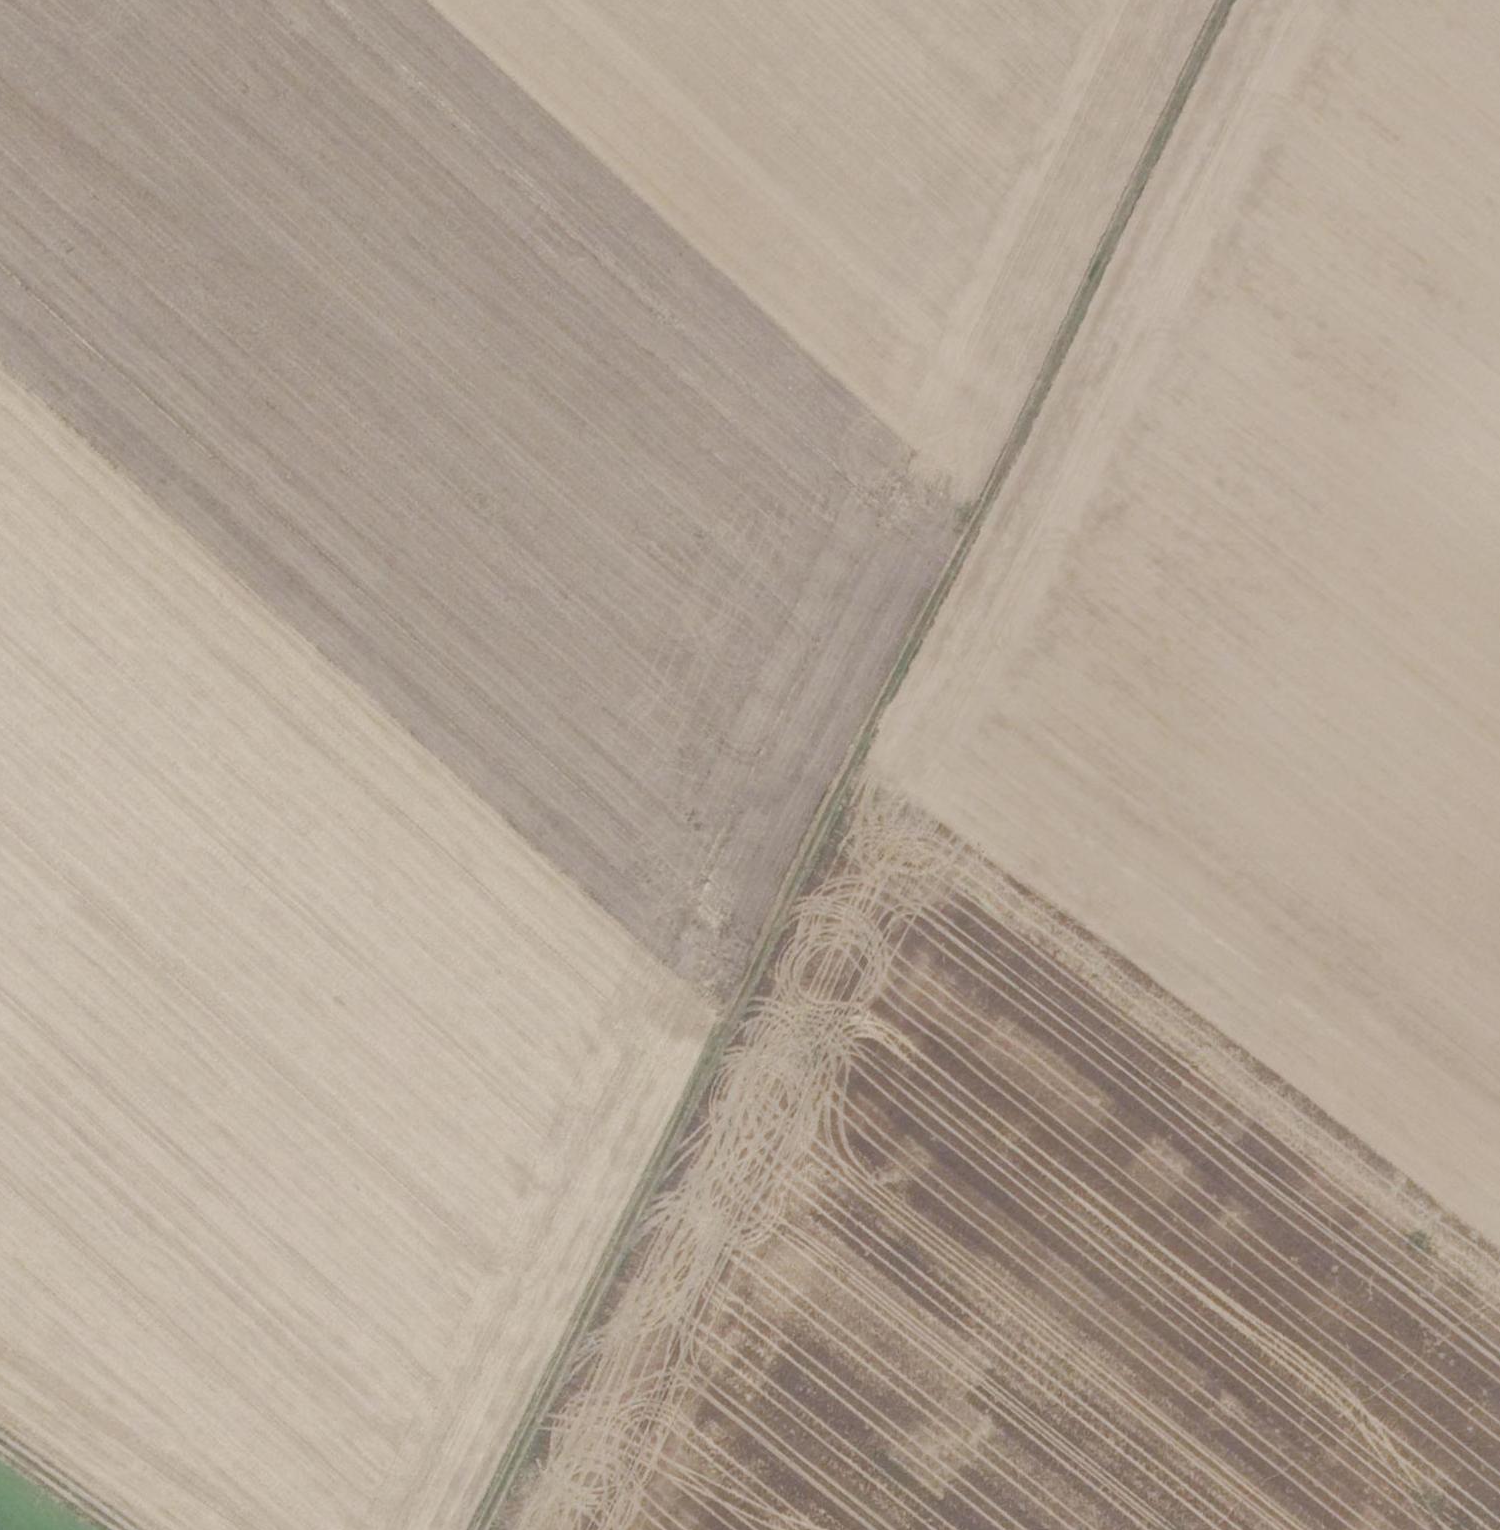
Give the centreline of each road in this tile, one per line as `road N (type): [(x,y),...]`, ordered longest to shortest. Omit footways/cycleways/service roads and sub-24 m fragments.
road 1 (track): [(482,1529),(1228,0)]
road 2 (track): [(113,1529),(0,1449)]

